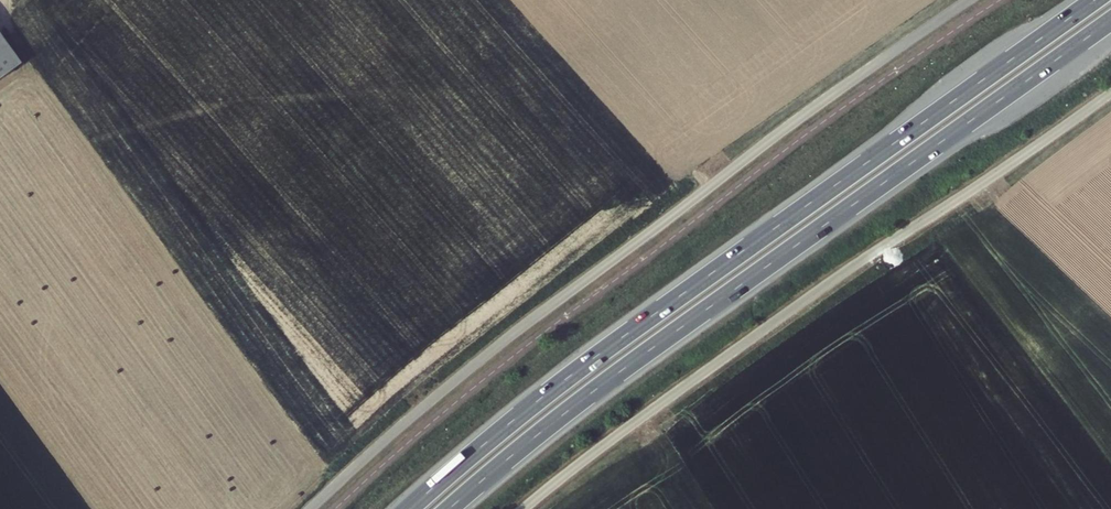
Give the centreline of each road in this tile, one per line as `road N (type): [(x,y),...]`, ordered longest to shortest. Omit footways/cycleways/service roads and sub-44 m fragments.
road 1 (trunk): [(1095,0),(573,373),(410,508)]
road 2 (trunk): [(451,508),(628,367),(1110,21)]

